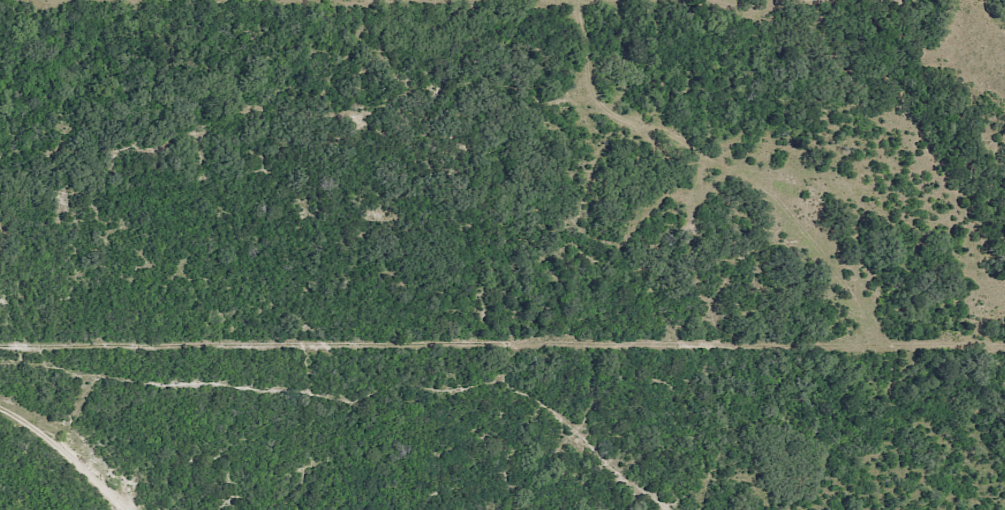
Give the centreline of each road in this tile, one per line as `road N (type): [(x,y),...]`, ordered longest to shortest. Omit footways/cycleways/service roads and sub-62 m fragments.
road 1 (track): [(783,176),(675,127),(455,127),(187,157),(0,206)]
road 2 (track): [(0,397),(177,378),(490,397),(563,417),(715,509)]
road 3 (track): [(21,397),(148,509)]

